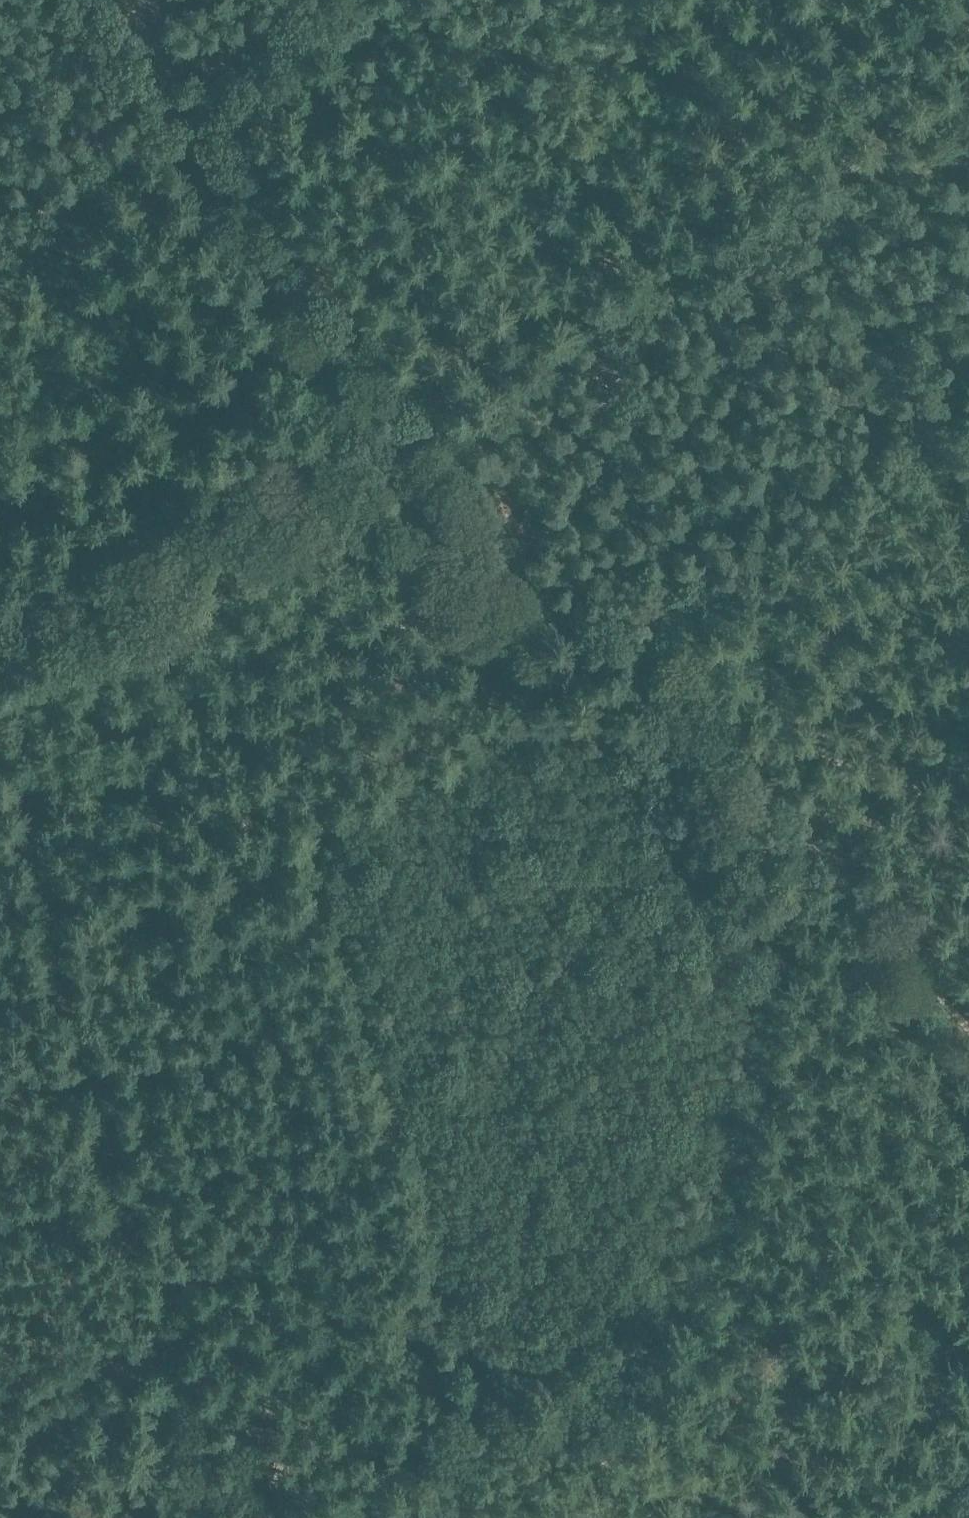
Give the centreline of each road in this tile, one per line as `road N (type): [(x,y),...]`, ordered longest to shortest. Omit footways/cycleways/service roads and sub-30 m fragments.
road 1 (track): [(363,428),(968,89)]
road 2 (track): [(0,638),(363,428)]

